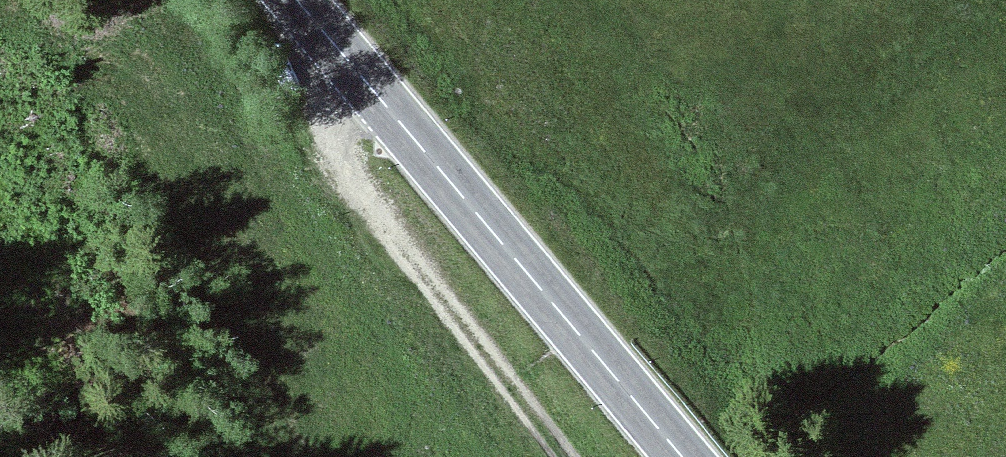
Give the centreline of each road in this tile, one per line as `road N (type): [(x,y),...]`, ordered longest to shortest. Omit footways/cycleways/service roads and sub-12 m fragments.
road 1 (secondary): [(682,456),(294,0)]
road 2 (track): [(307,15),(356,192),(563,456)]

